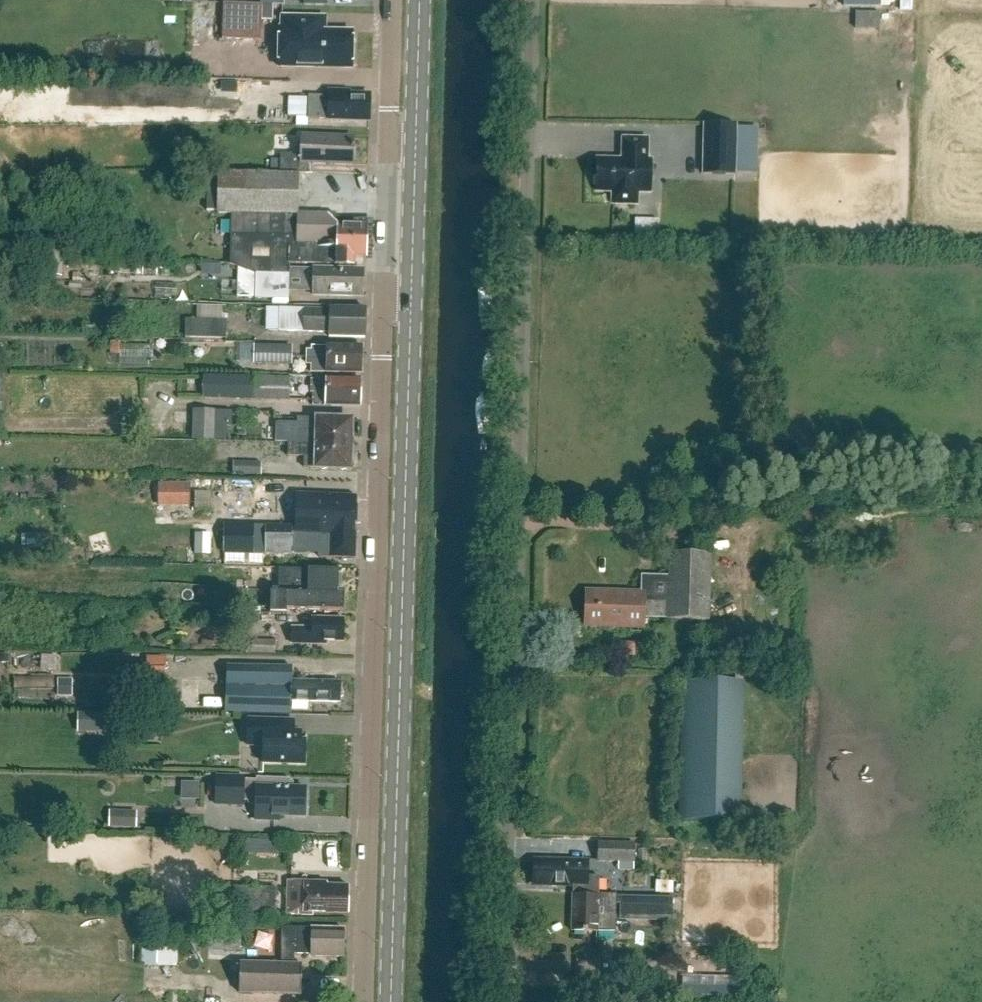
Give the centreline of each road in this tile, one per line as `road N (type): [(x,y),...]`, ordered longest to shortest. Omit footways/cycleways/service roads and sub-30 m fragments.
road 1 (unclassified): [(505,1001),(533,0)]
road 2 (residential): [(363,1001),(385,293)]
road 3 (secondary): [(391,1001),(412,294)]
road 4 (secondary): [(416,148),(421,0)]
road 5 (residential): [(388,147),(393,0)]
road 6 (secondary): [(412,294),(416,148)]
road 7 (residential): [(385,293),(388,147)]

